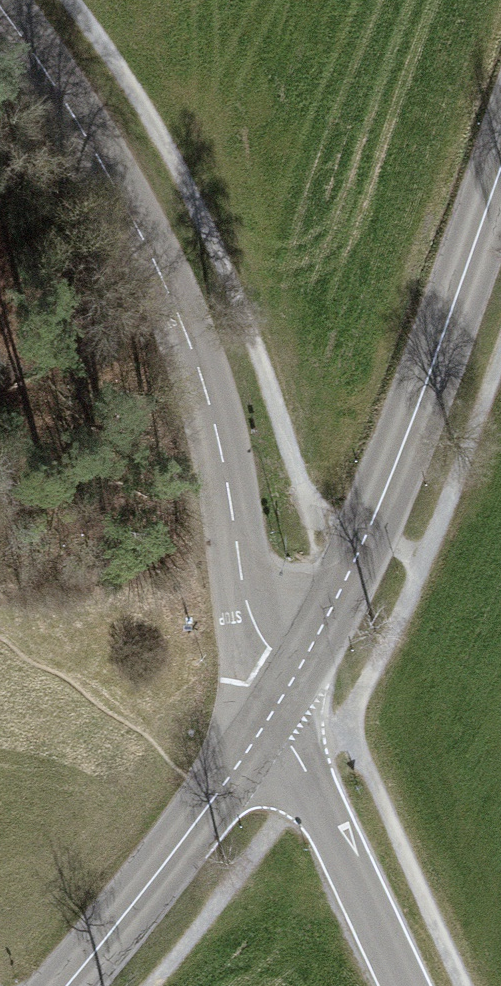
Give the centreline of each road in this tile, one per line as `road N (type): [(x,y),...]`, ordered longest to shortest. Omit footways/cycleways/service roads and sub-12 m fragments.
road 1 (unclassified): [(280,705),(253,632),(211,409),(166,271),(101,148),(0,1)]
road 2 (tertiary): [(280,705),(391,475),(500,167)]
road 3 (tertiary): [(69,985),(280,705)]
road 4 (unclassified): [(280,705),(406,985)]
road 5 (track): [(0,333),(166,271)]

